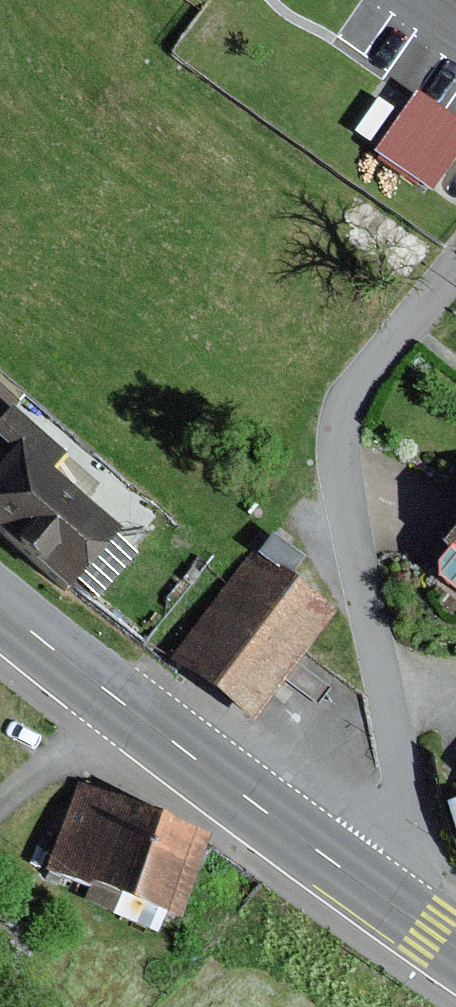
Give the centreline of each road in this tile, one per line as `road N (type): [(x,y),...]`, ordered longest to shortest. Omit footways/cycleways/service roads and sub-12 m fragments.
road 1 (residential): [(455,270),(347,396),(338,424),(336,464),(408,801),(407,825),(362,880)]
road 2 (primary): [(362,880),(0,601)]
road 3 (track): [(117,697),(0,808)]

